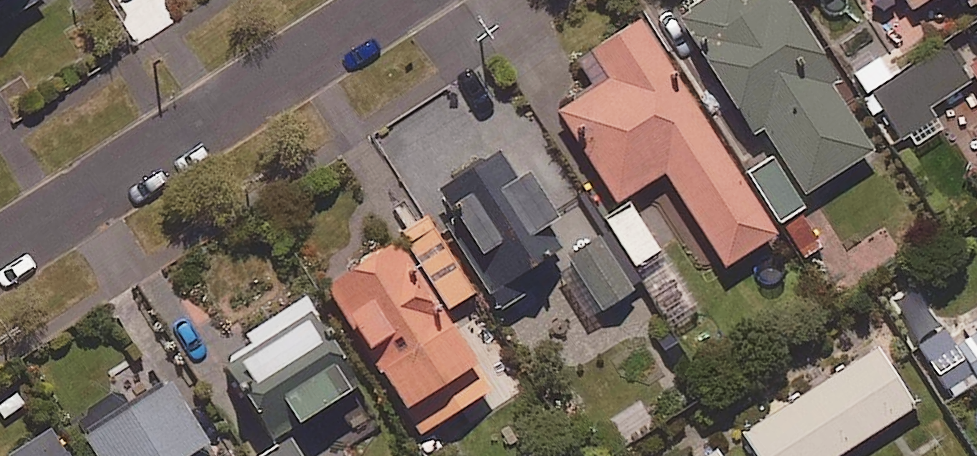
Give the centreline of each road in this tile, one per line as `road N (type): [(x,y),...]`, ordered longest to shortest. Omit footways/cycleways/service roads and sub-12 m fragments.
road 1 (residential): [(398,0),(0,252)]

